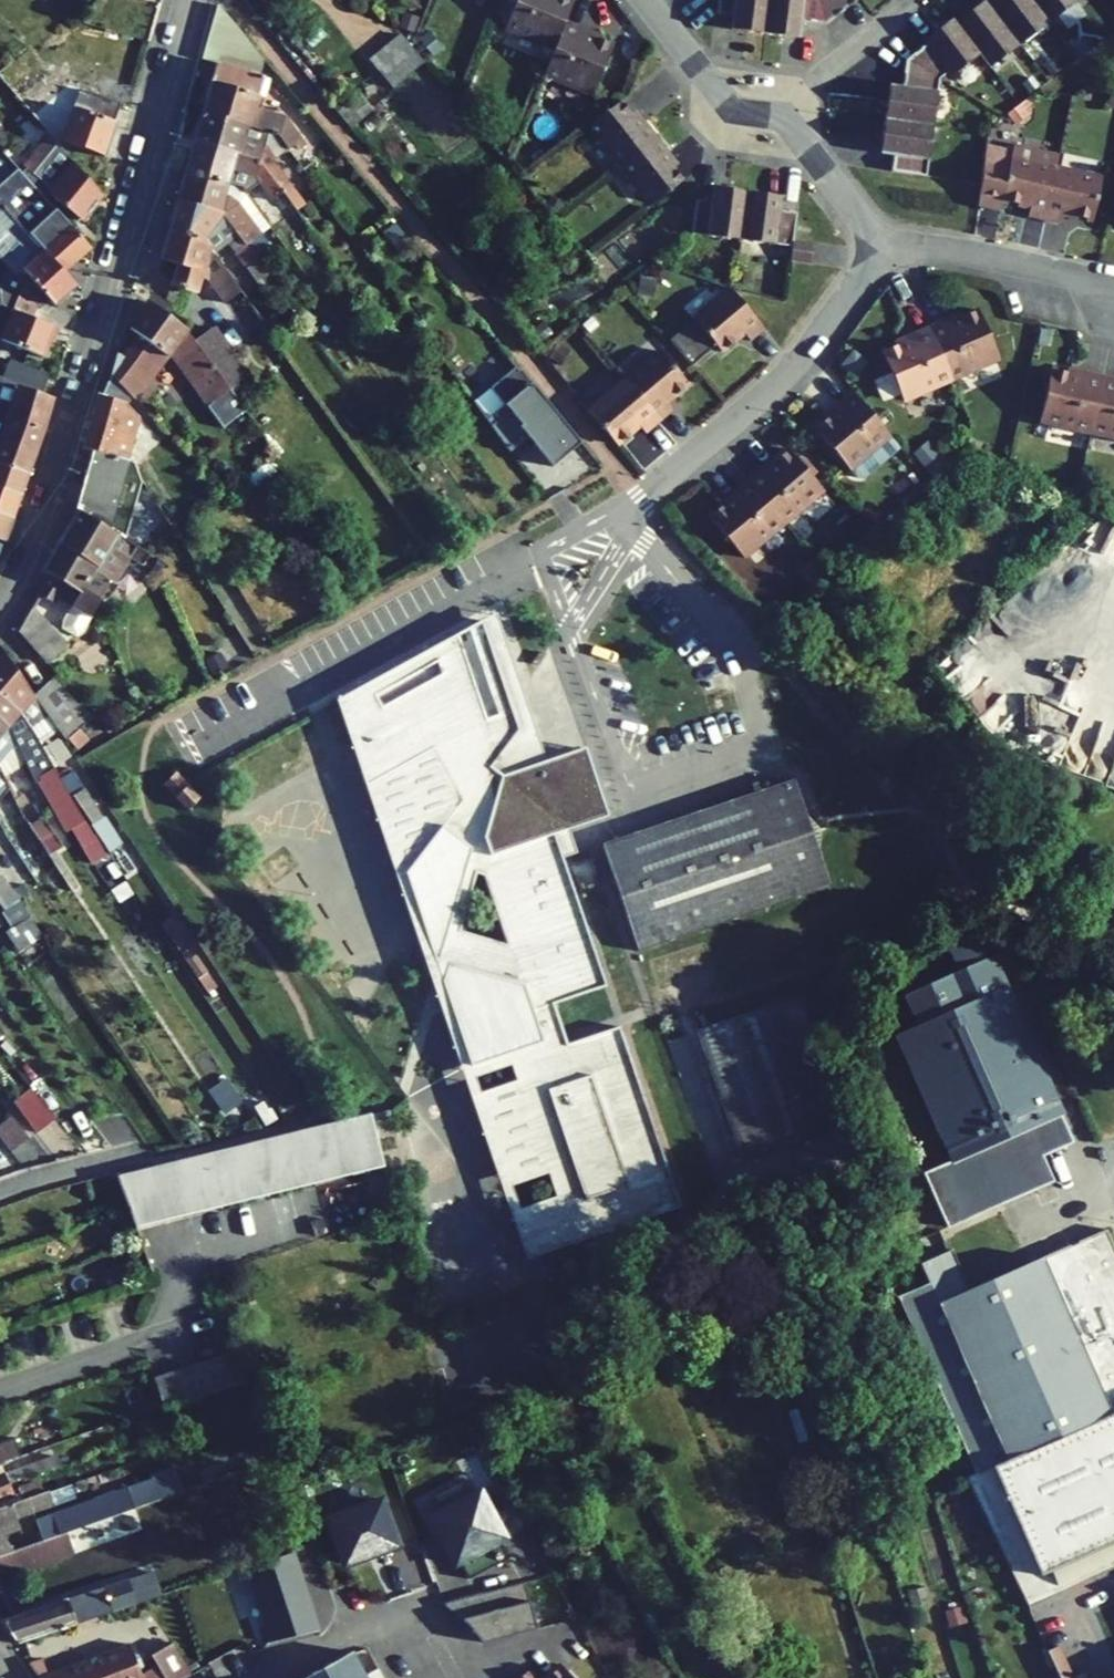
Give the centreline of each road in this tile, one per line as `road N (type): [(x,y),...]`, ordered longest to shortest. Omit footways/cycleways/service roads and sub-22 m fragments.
road 1 (residential): [(189,0),(45,510),(0,610)]
road 2 (residential): [(869,247),(861,275),(782,379),(620,511)]
road 3 (residential): [(869,247),(962,253),(1113,289)]
road 4 (residential): [(771,116),(918,0)]
road 5 (residential): [(646,0),(718,93),(771,116)]
road 6 (residential): [(771,116),(793,131),(855,210),(869,247)]

